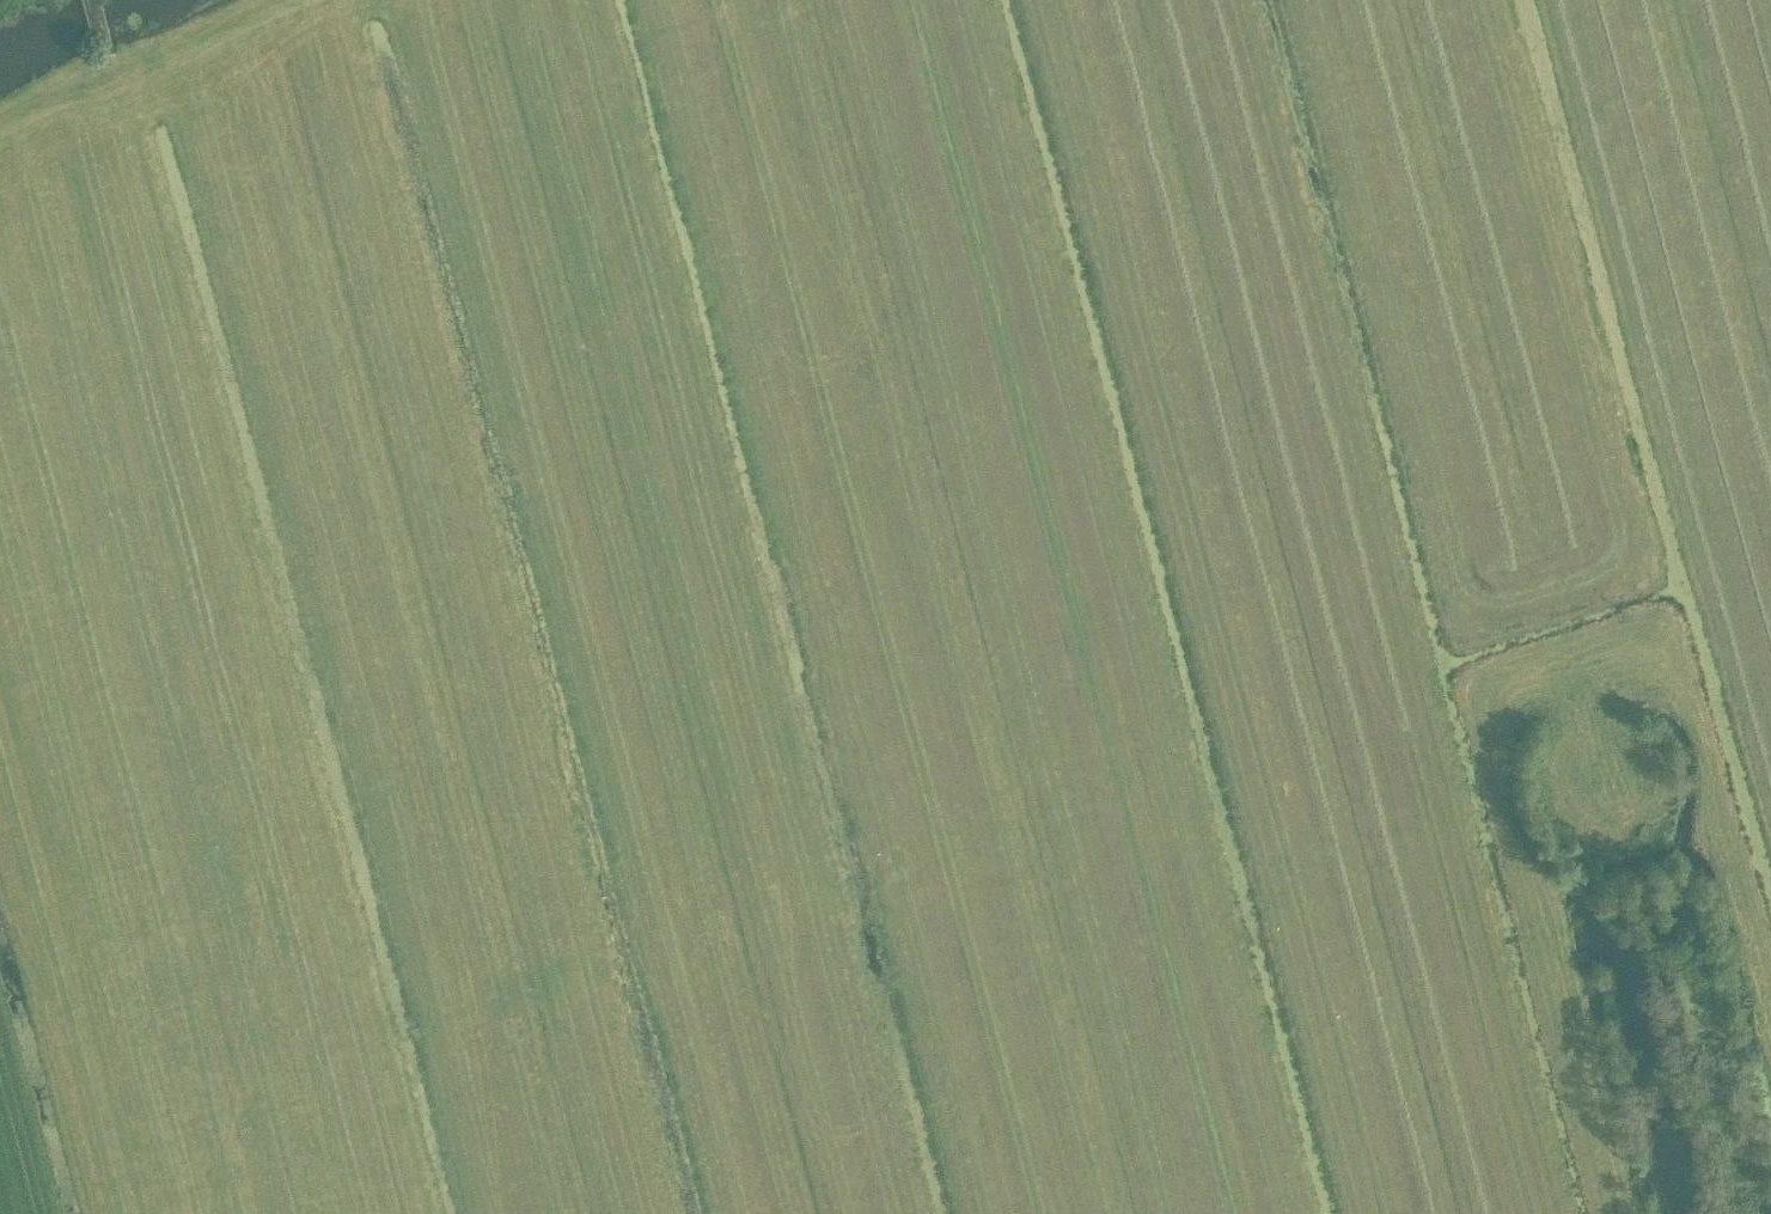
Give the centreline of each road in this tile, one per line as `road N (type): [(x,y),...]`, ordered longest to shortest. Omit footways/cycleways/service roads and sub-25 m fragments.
road 1 (track): [(923,0),(1241,1213)]
road 2 (track): [(92,0),(122,121),(194,97),(323,0)]

